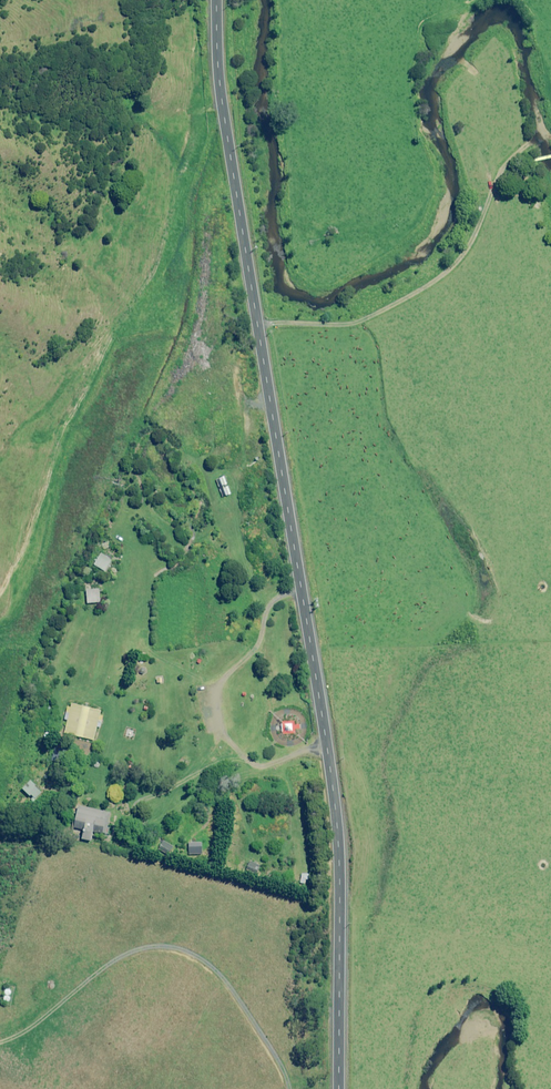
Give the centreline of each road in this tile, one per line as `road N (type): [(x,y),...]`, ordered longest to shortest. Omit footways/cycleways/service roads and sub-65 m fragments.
road 1 (tertiary): [(216,0),(217,77),(340,834),(341,1088)]
road 2 (track): [(259,324),(353,324),(416,295),(470,249),(501,179),(539,180)]
road 3 (track): [(302,587),(275,602),(259,644),(225,679),(229,739),(260,765),(329,746)]

